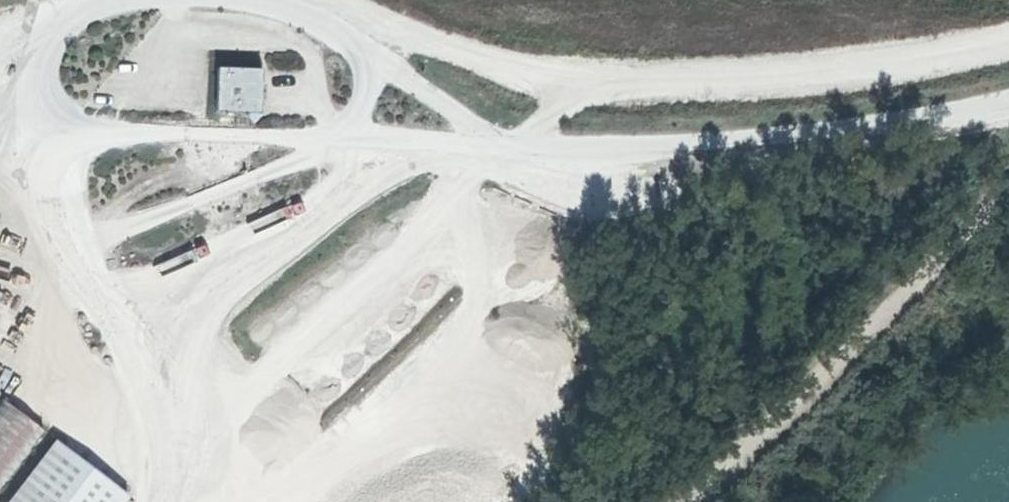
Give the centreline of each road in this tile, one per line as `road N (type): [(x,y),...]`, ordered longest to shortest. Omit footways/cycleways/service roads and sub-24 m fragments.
road 1 (track): [(0,130),(549,146),(833,139),(1008,105)]
road 2 (track): [(689,501),(916,286),(1008,183)]

